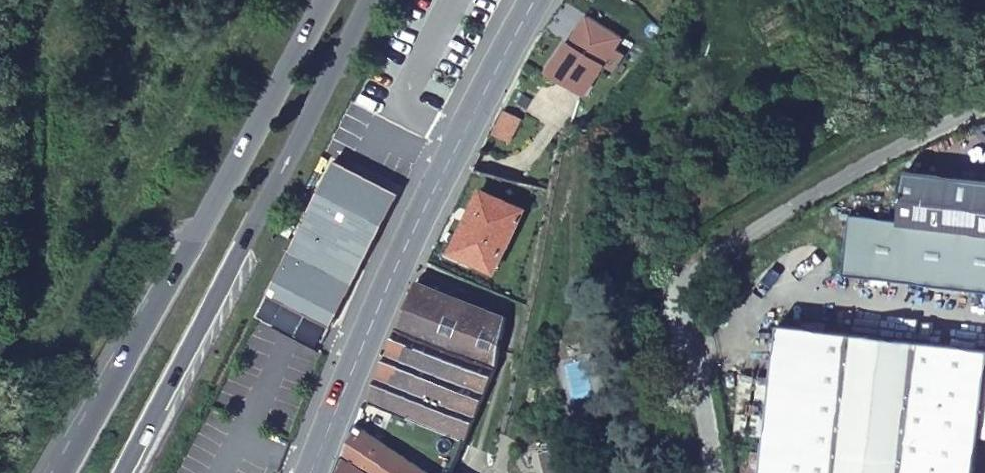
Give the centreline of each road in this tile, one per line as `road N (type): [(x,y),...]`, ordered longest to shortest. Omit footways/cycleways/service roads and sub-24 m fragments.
road 1 (motorway): [(319,0),(61,472)]
road 2 (motorway): [(120,472),(366,0)]
road 3 (tertiary): [(532,0),(396,265),(313,472)]

